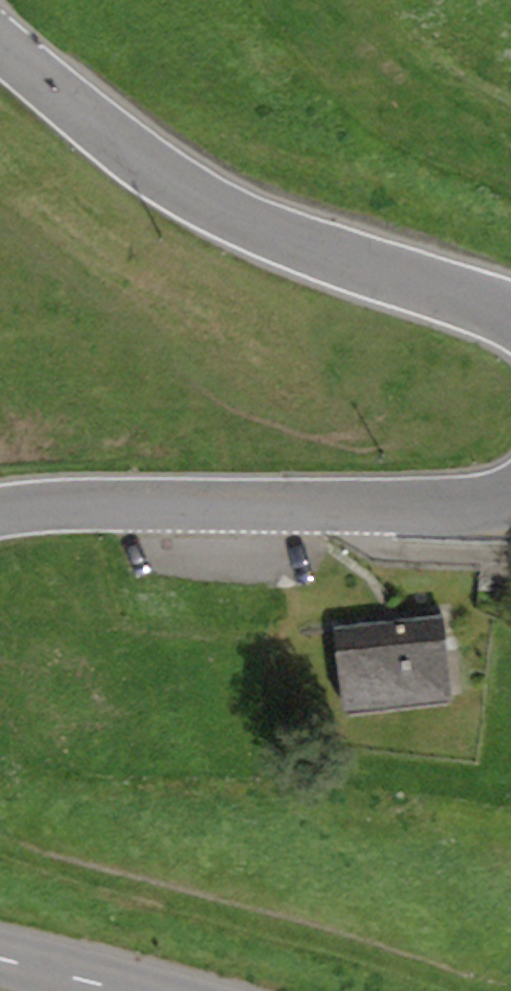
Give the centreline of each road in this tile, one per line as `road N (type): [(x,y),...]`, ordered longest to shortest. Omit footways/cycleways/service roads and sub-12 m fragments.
road 1 (tertiary): [(510,320),(232,217),(178,185),(0,42)]
road 2 (tertiary): [(0,512),(63,503),(477,506),(510,497)]
road 3 (primary): [(0,294),(398,0)]
road 4 (tertiary): [(143,990),(0,954)]

